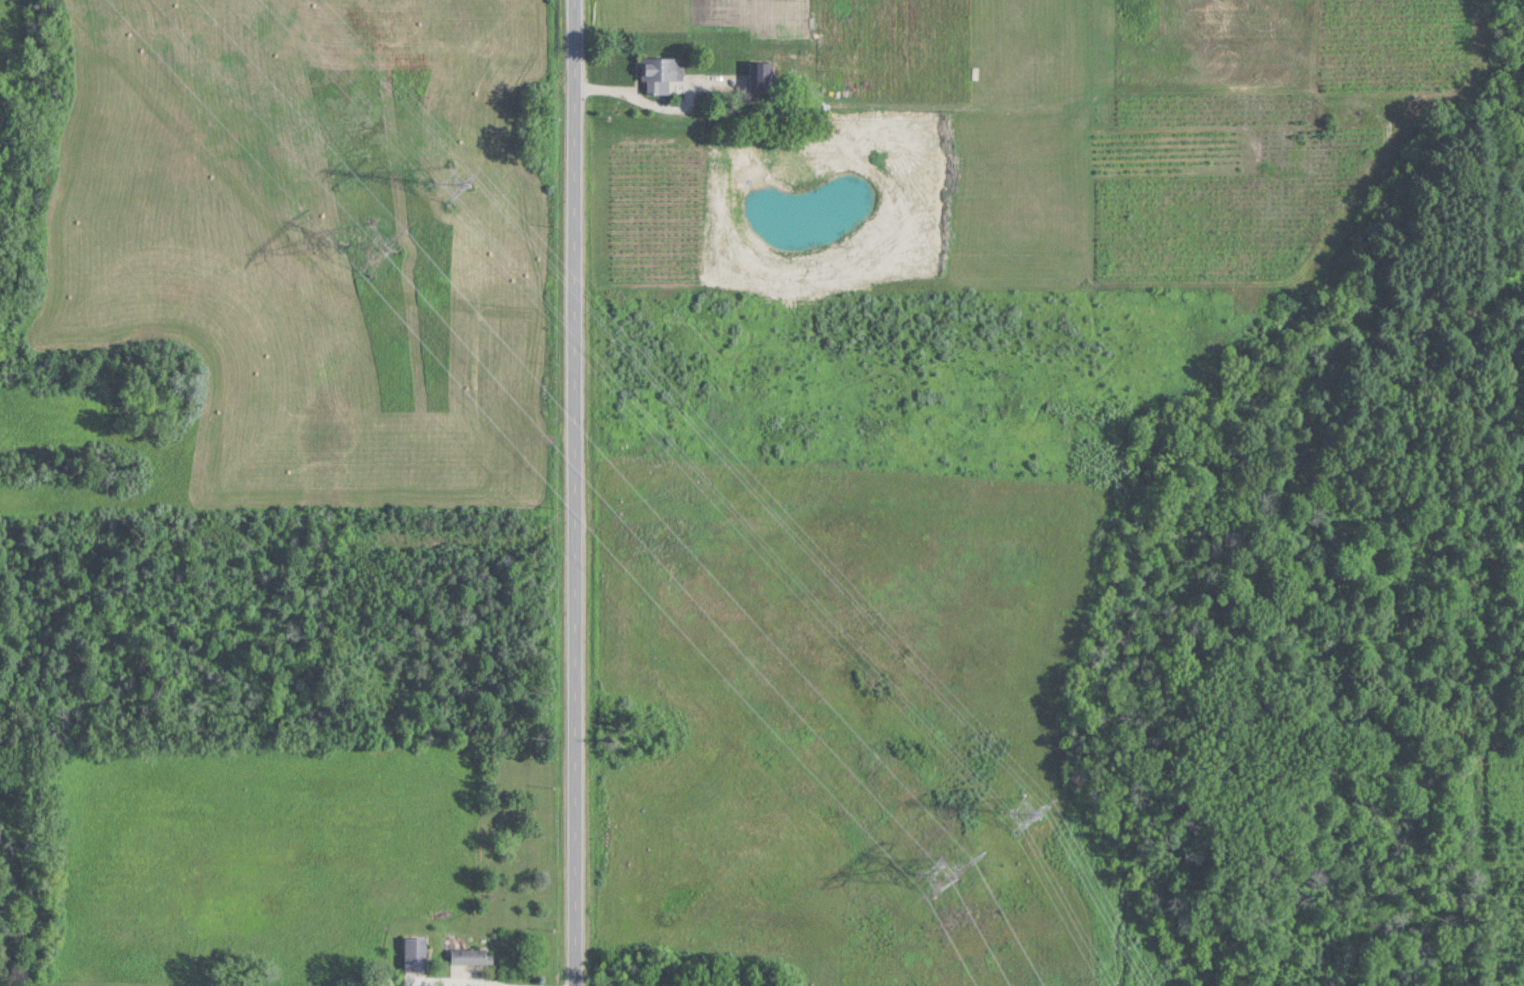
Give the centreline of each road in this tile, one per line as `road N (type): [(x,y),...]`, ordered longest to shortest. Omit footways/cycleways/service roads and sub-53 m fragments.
road 1 (tertiary): [(579,985),(578,0)]

